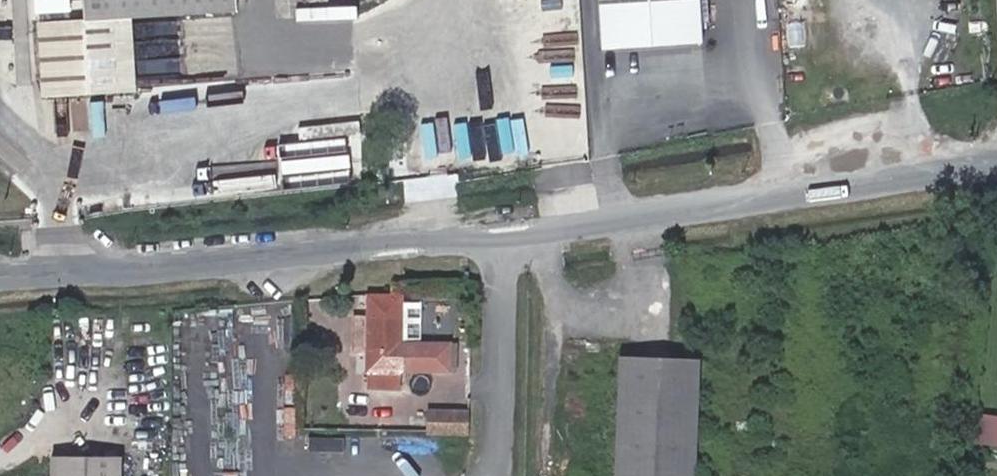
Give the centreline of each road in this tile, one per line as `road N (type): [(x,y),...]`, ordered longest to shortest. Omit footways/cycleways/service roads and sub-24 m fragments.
road 1 (residential): [(996,178),(250,267),(0,279)]

